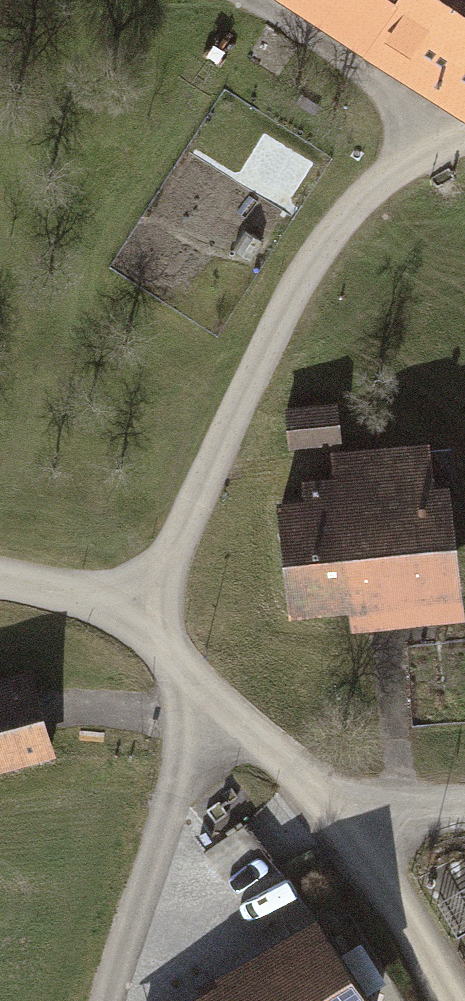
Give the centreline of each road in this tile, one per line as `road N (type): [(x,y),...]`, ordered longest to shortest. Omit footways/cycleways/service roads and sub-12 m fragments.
road 1 (residential): [(202,693),(331,811),(395,897),(451,1000)]
road 2 (tertiary): [(0,583),(126,615),(202,693)]

